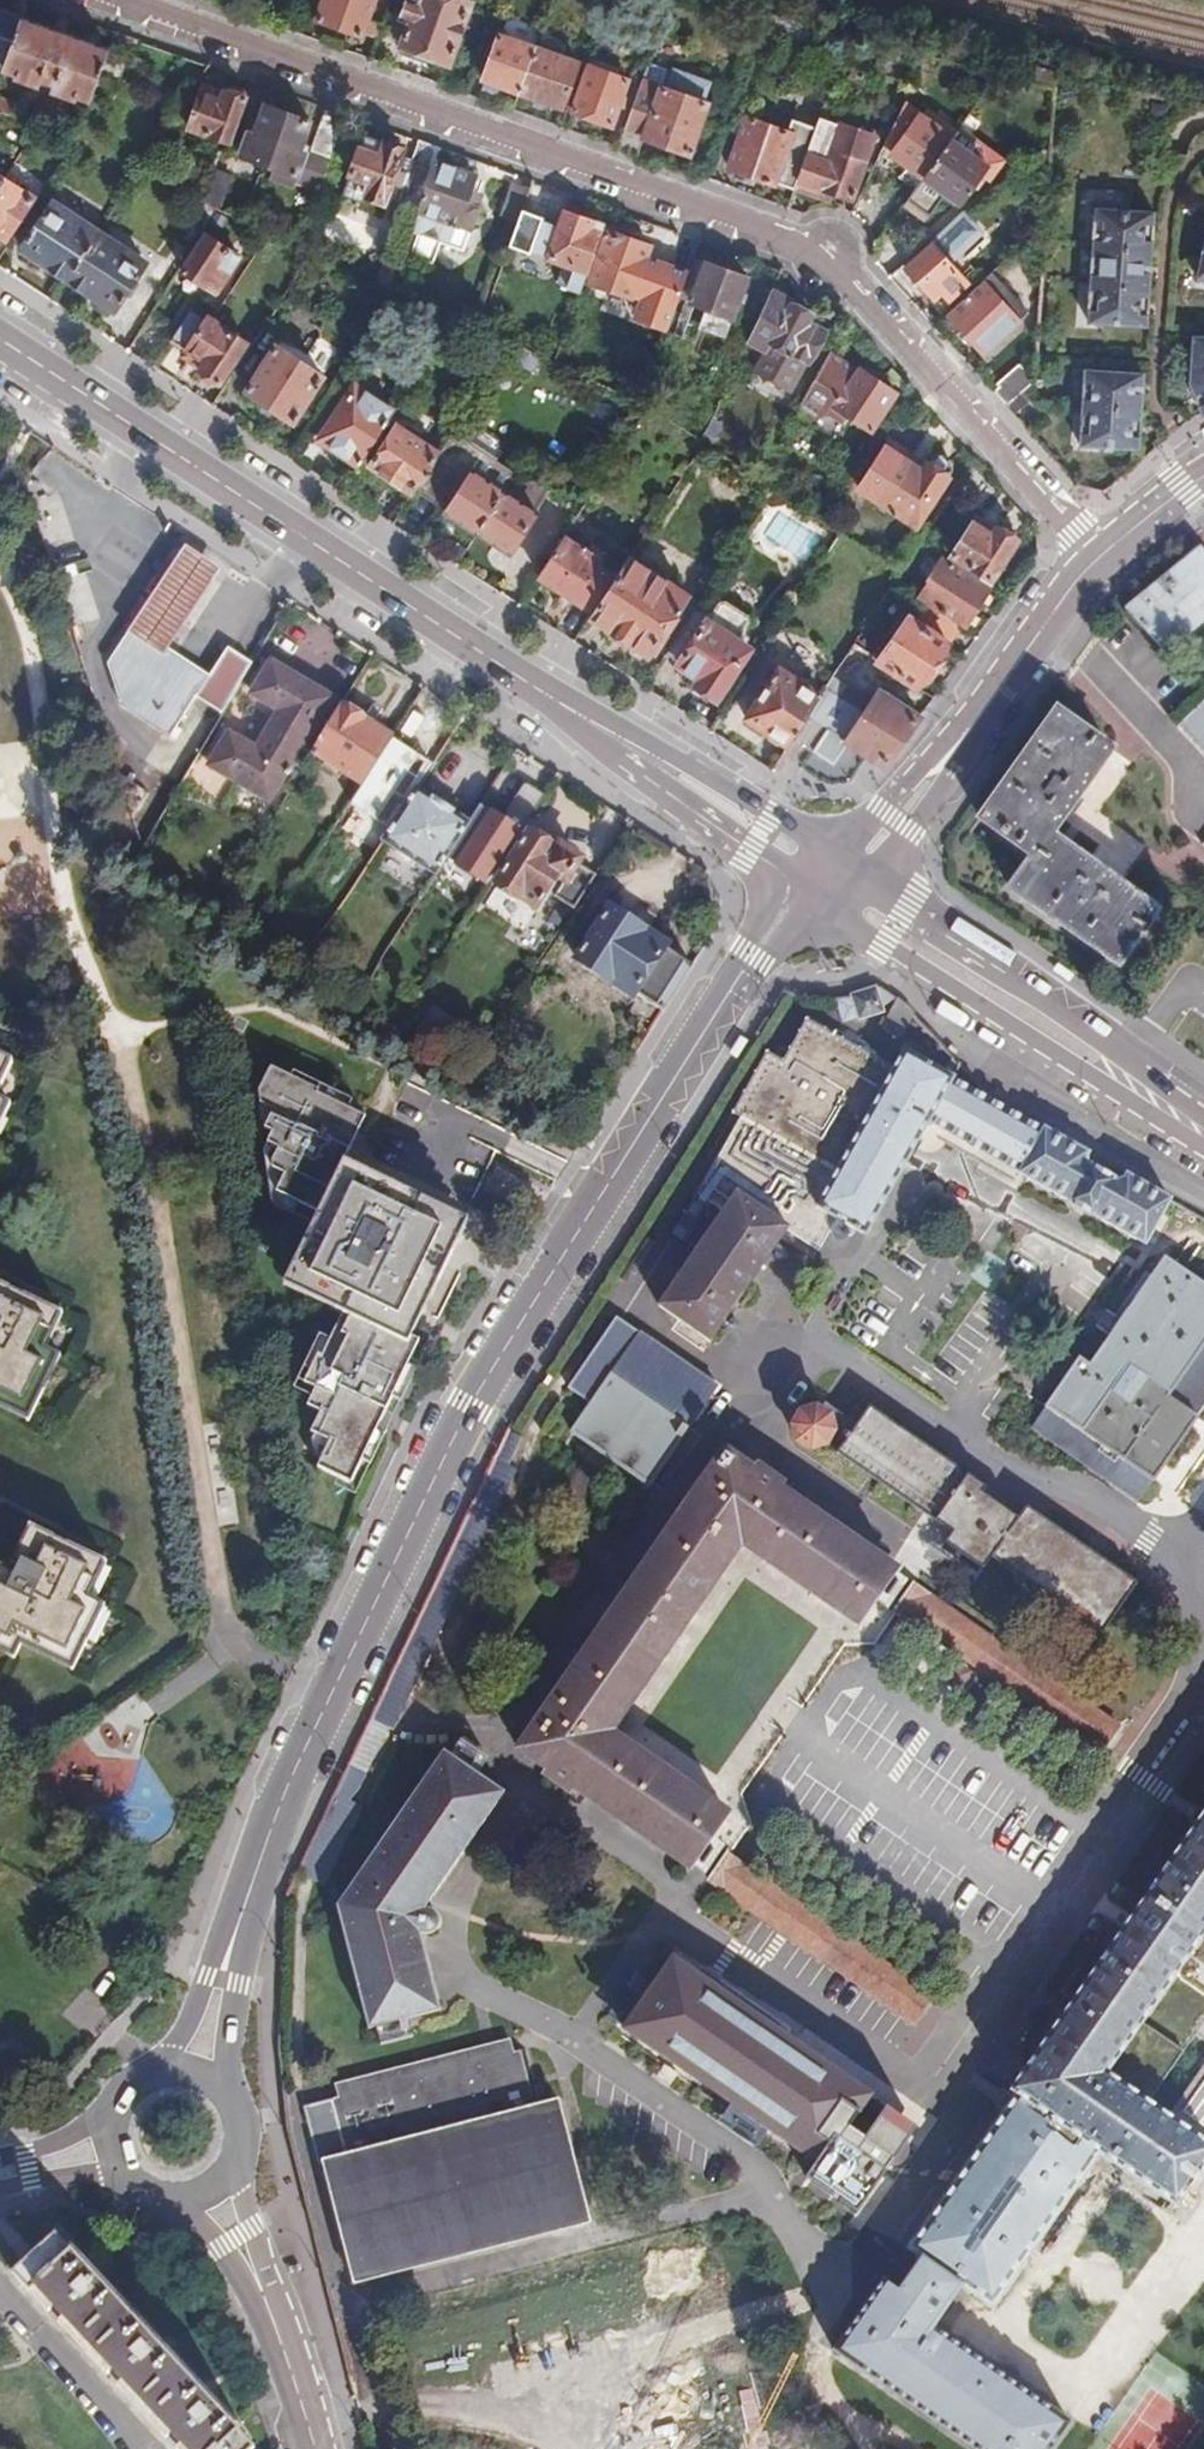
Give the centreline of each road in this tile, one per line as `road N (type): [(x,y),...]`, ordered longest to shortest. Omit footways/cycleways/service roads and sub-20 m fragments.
road 1 (residential): [(128,0),(791,241),(818,257),(1098,559)]
road 2 (secondary): [(754,955),(465,1403),(235,1922)]
road 3 (secondary): [(0,340),(609,734)]
road 4 (secondary): [(824,911),(1197,1129)]
road 5 (secondary): [(1197,1129),(876,875)]
road 6 (secondary): [(836,848),(683,761),(609,734)]
road 7 (tertiary): [(1098,559),(955,751)]
road 8 (secondary): [(609,734),(663,791),(786,881)]
road 9 (secondary): [(250,2260),(309,2406),(314,2448)]
road 10 (secondary): [(225,2093),(241,1984),(235,1922)]
road 11 (secondary): [(235,1922),(157,2075)]
road 12 (tertiary): [(955,751),(923,767),(836,848)]
road 13 (tertiary): [(876,875),(943,791),(955,751)]
road 14 (tertiary): [(1203,472),(1098,559)]
road 15 (secondary): [(0,2187),(123,2172)]
road 16 (secondary): [(115,2116),(0,2157)]

